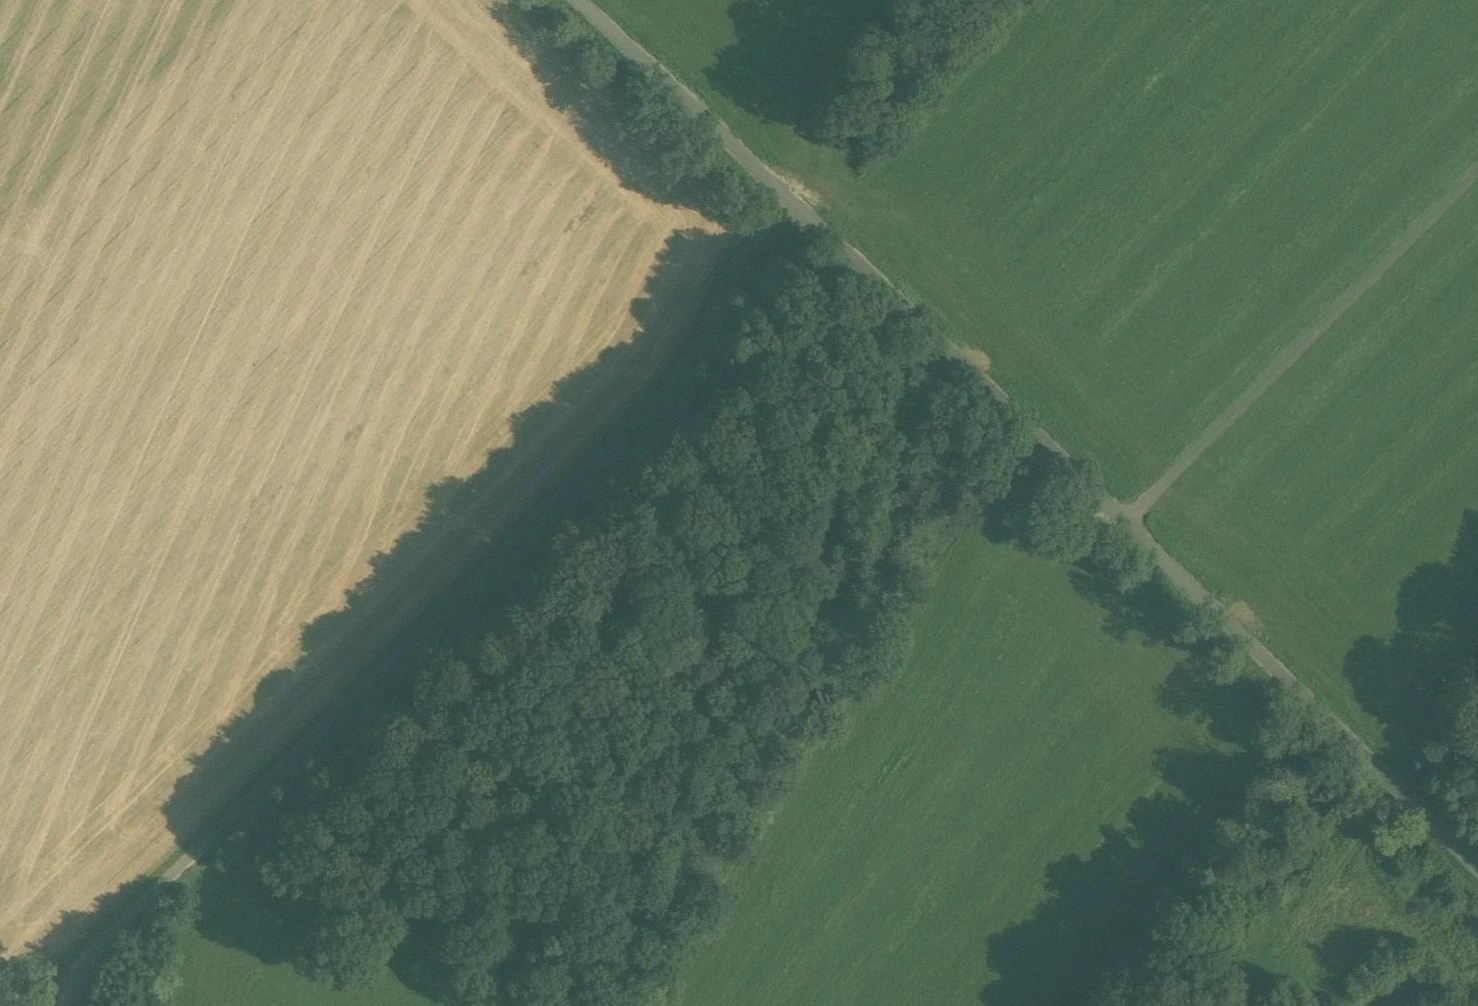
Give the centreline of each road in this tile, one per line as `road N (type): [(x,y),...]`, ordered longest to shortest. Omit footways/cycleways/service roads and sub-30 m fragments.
road 1 (unclassified): [(78,1005),(93,951),(122,919),(659,399),(704,334),(781,185)]
road 2 (unclassified): [(781,185),(1477,853)]
road 3 (unclassified): [(576,0),(781,185)]

